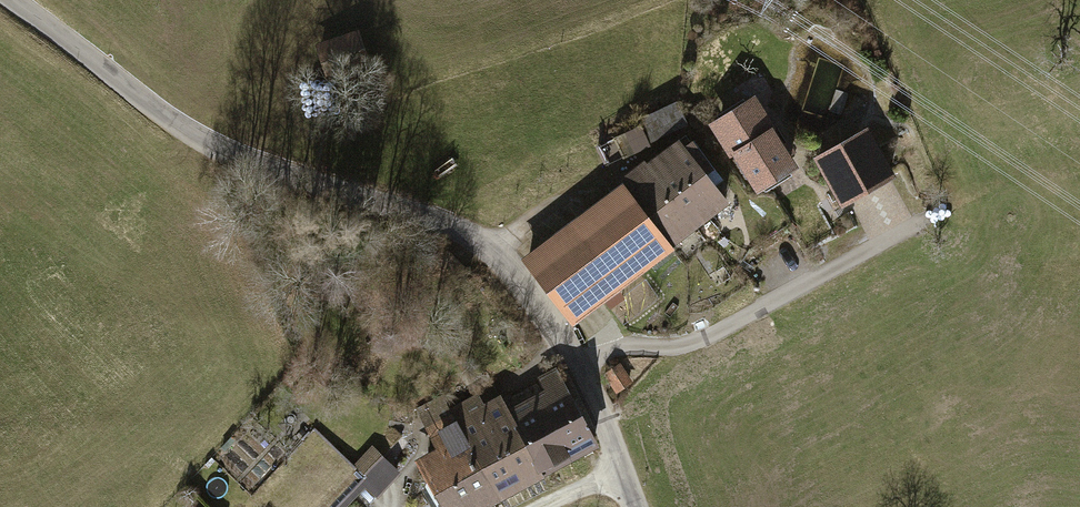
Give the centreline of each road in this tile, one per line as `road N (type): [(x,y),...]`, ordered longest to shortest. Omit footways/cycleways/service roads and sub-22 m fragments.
road 1 (unclassified): [(7,0),(212,153),(283,182),(446,227),(498,253),(581,369),(632,506)]

